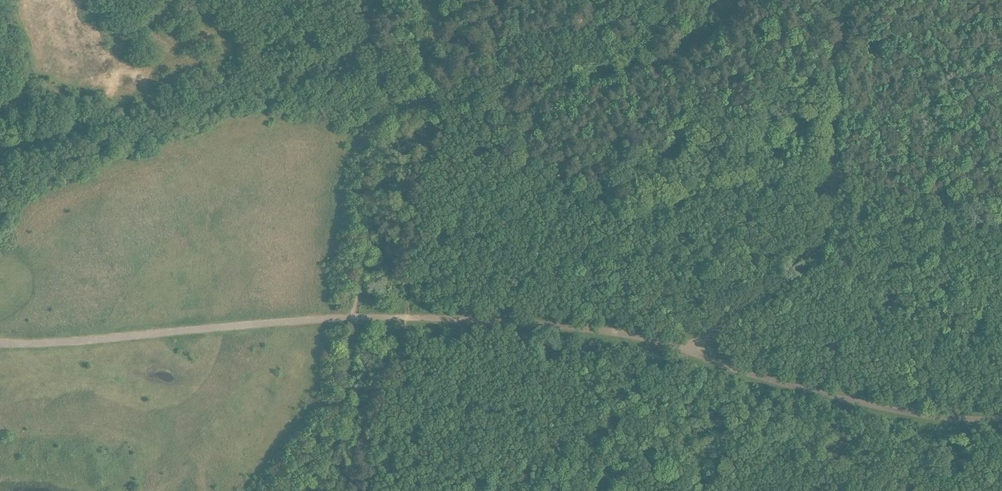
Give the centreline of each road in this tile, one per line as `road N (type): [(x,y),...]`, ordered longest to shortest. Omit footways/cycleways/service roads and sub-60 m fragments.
road 1 (unclassified): [(693,349),(909,420),(1001,424)]

